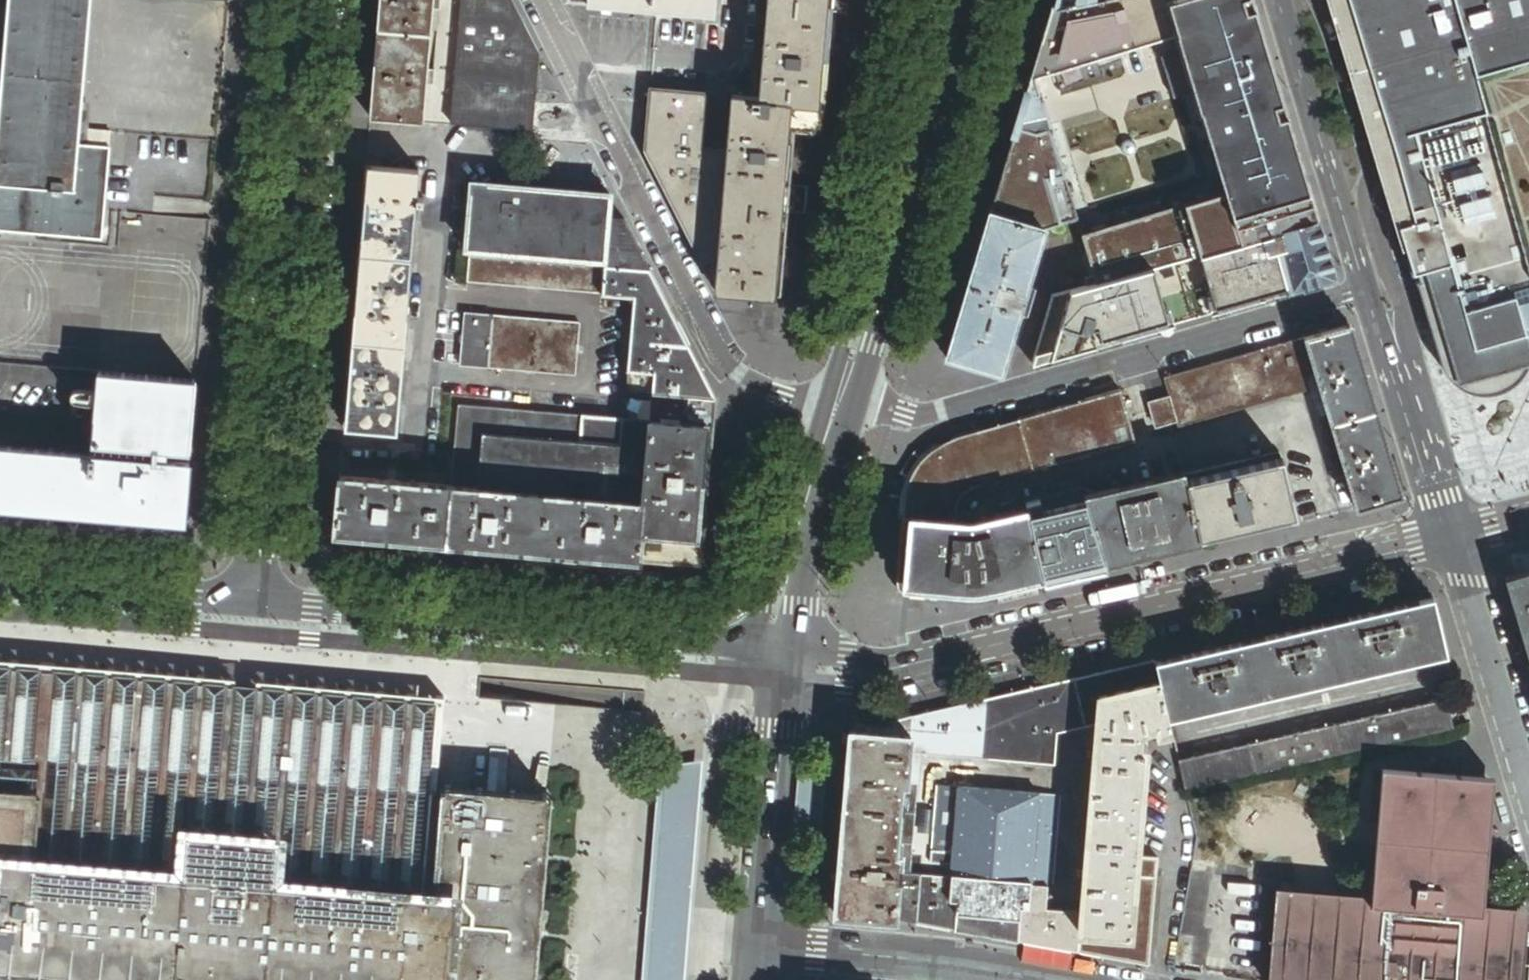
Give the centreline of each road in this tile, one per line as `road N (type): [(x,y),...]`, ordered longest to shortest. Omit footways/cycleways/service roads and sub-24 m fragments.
road 1 (residential): [(775,664),(892,668),(1458,540)]
road 2 (residential): [(257,606),(303,0)]
road 3 (residential): [(836,407),(905,416),(944,411),(1378,295)]
road 4 (residential): [(537,0),(709,338),(735,368),(782,394),(836,407)]
road 5 (secondary): [(775,664),(750,648),(257,606)]
road 6 (secondary): [(836,407),(954,0)]
road 7 (tertiary): [(1286,0),(1378,295)]
road 8 (residential): [(754,949),(931,961),(1042,979)]
road 9 (secondary): [(754,949),(775,664)]
road 10 (secondary): [(775,664),(836,407)]
road 11 (secondary): [(257,606),(0,584)]
road 12 (tertiary): [(1378,295),(1458,540)]
road 13 (tertiary): [(1458,540),(1528,775)]

